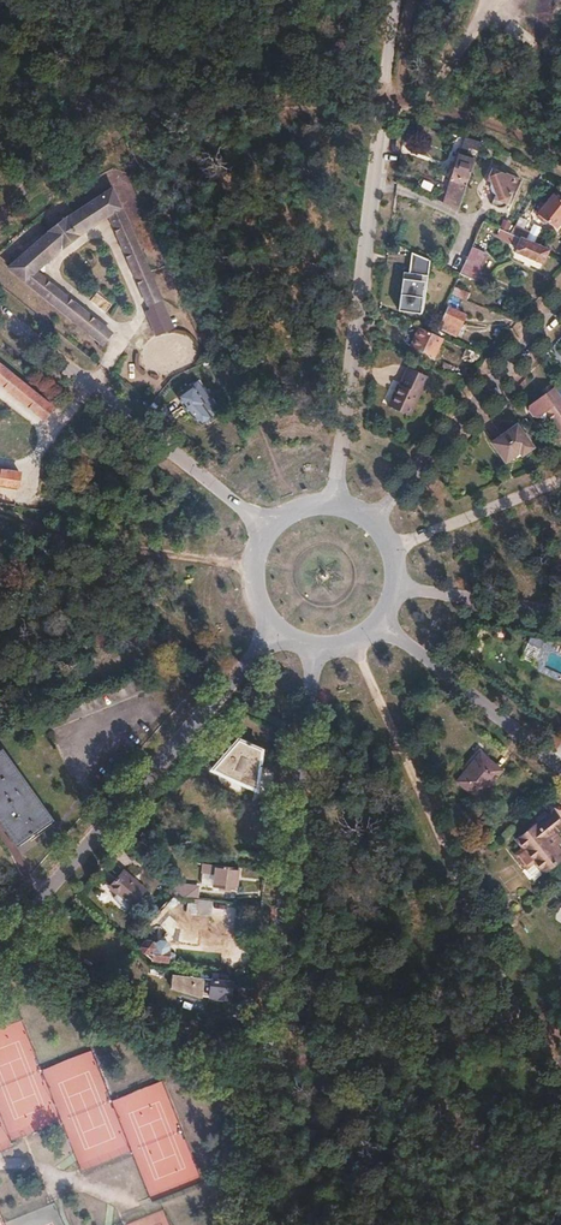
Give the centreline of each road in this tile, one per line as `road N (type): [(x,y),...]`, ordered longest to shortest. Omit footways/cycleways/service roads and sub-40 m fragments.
road 1 (residential): [(243,1224),(315,652)]
road 2 (track): [(74,0),(297,519)]
road 3 (residential): [(336,510),(398,0)]
road 4 (track): [(560,1108),(359,649)]
road 5 (residential): [(0,943),(279,631)]
road 6 (residential): [(277,535),(0,312)]
road 7 (residential): [(369,520),(560,304)]
road 8 (track): [(0,525),(262,564)]
road 9 (residential): [(387,629),(560,767)]
road 10 (residential): [(396,549),(560,482)]
road 11 (residential): [(560,614),(404,592)]

